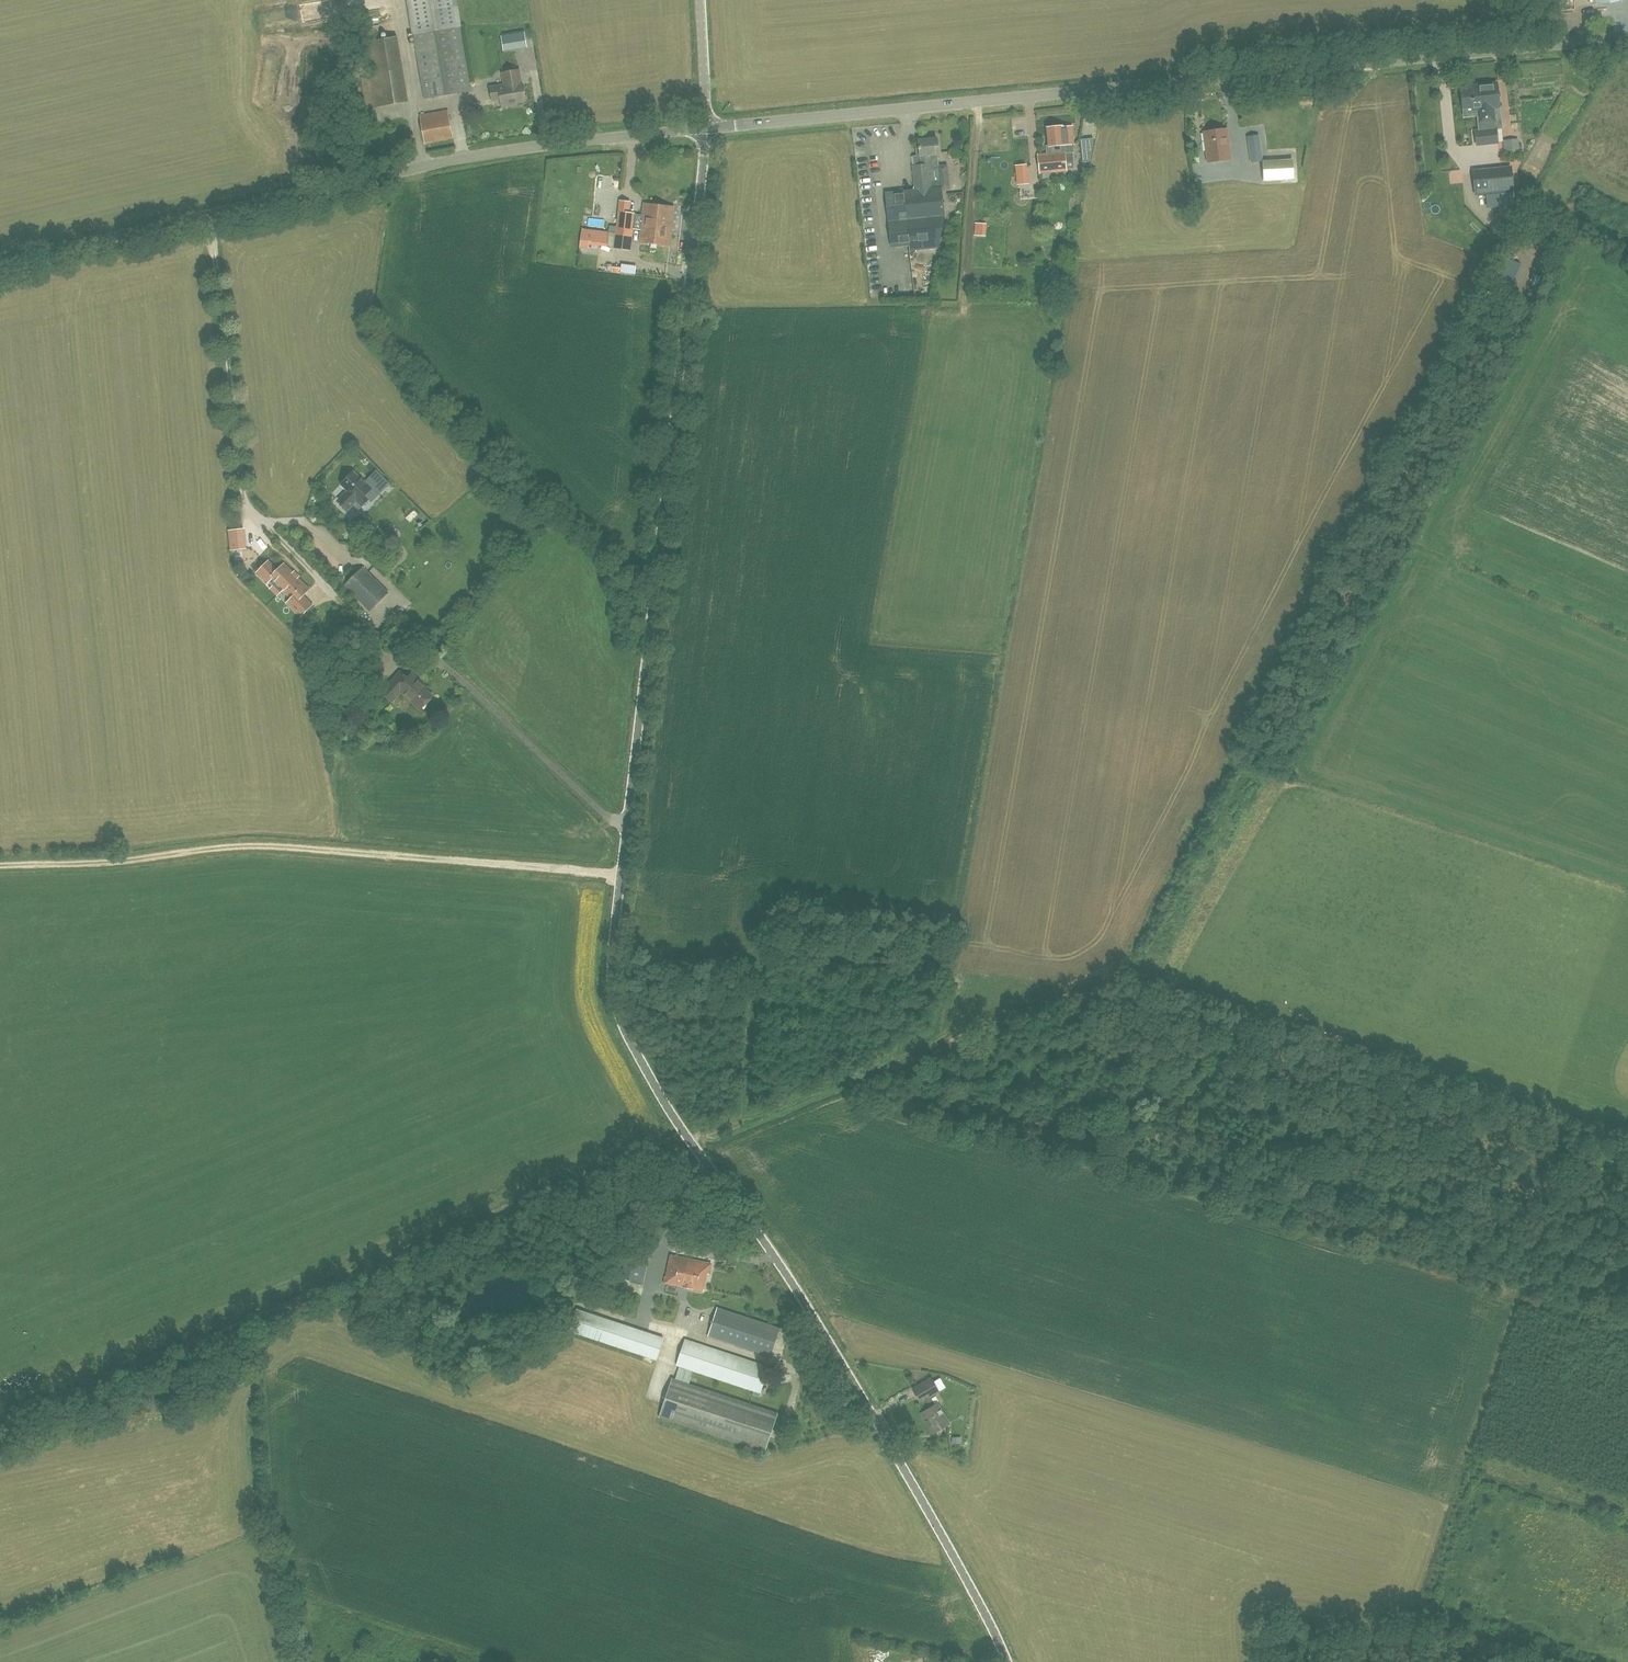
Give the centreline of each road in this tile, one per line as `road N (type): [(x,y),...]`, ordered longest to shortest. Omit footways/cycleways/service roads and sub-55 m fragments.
road 1 (unclassified): [(1010,1661),(864,1395),(639,1053),(615,993),(626,827),(707,129)]
road 2 (unclassified): [(707,129),(1627,37)]
road 3 (unclassified): [(0,264),(466,158),(707,129)]
road 4 (track): [(622,873),(276,847),(0,867)]
road 5 (unclassified): [(707,129),(700,0)]

